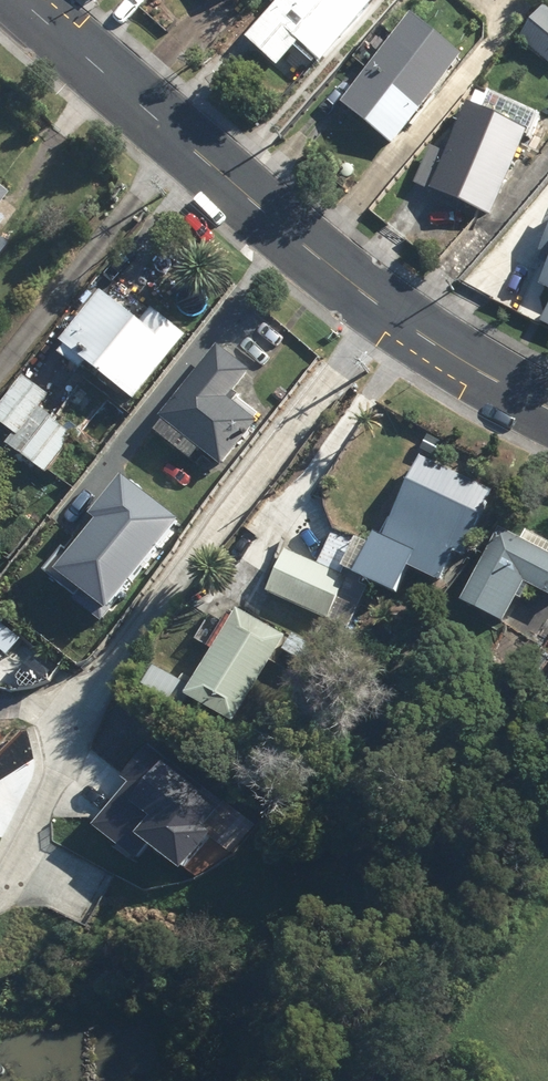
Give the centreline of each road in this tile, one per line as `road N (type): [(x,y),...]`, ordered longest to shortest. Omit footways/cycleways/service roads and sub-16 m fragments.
road 1 (residential): [(385,310),(100,683),(0,878)]
road 2 (tertiary): [(22,0),(385,310)]
road 3 (tertiary): [(385,310),(547,408)]

